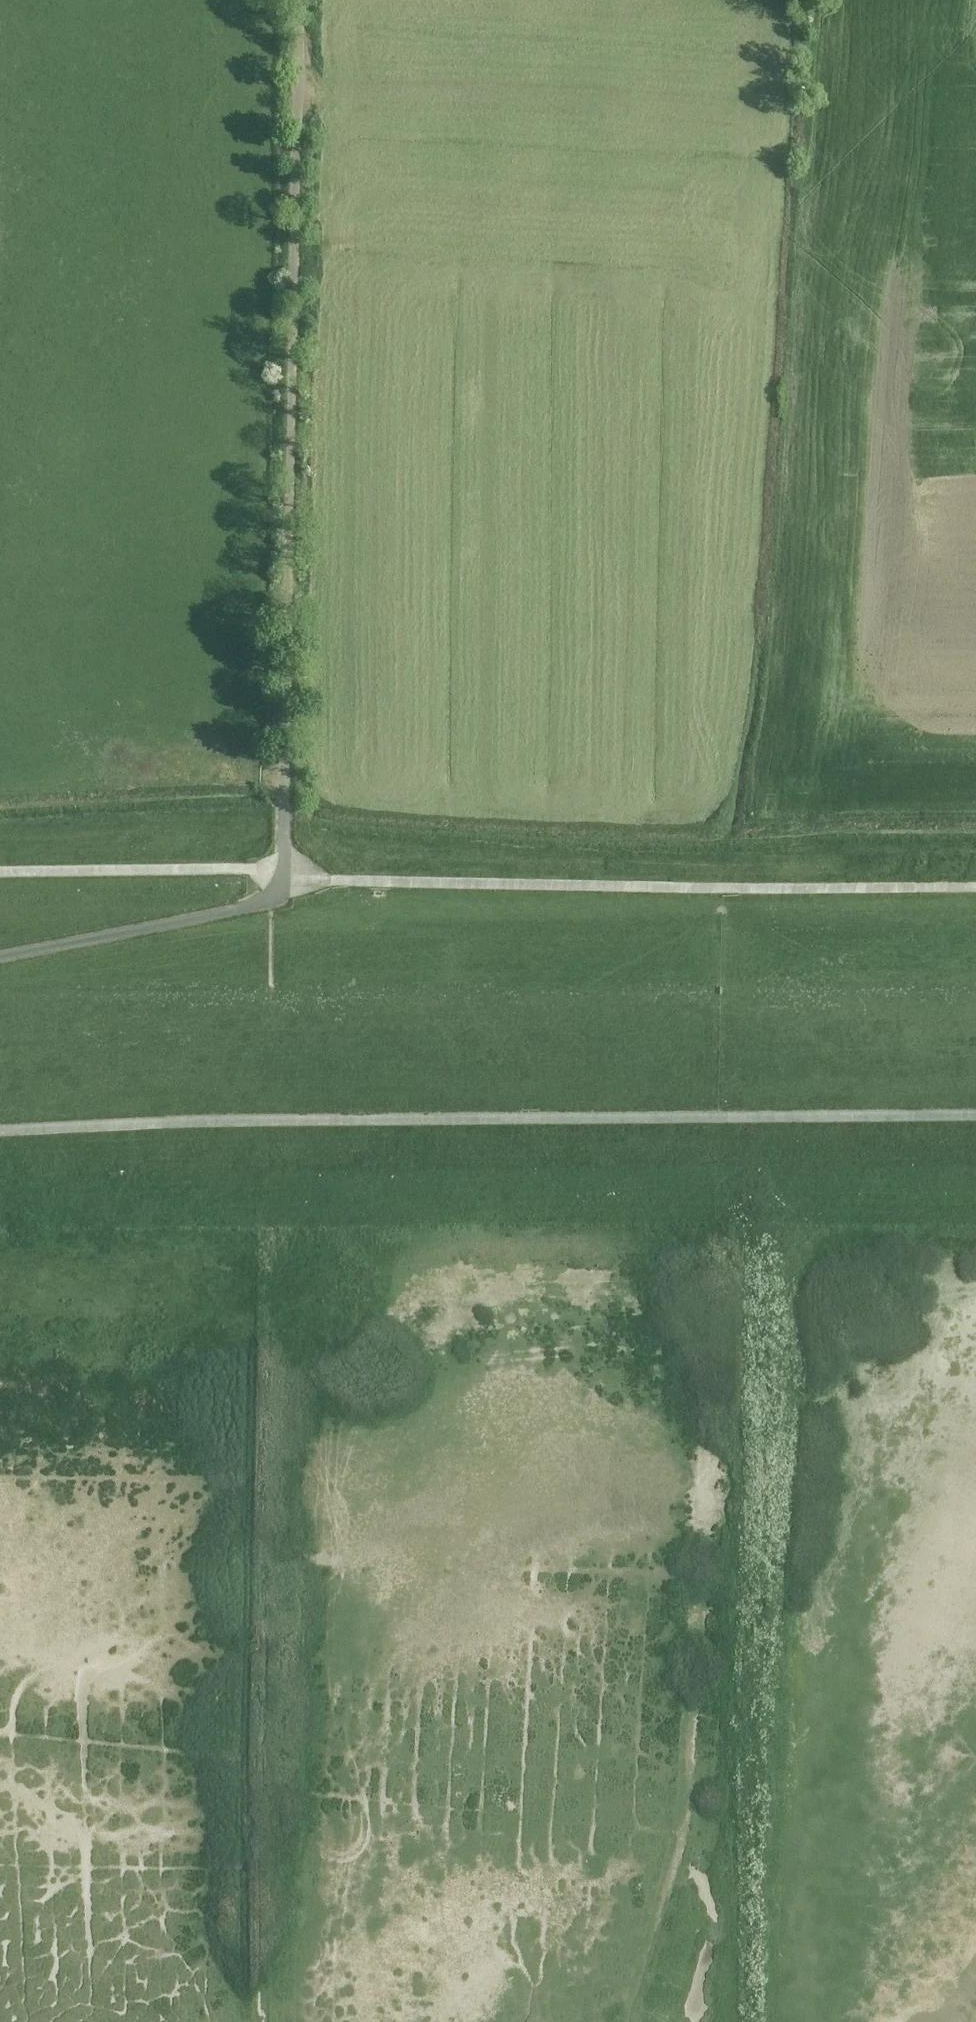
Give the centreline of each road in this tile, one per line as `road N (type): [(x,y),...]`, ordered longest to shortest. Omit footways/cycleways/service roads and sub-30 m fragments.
road 1 (track): [(0,873),(259,867),(309,878),(975,884)]
road 2 (track): [(0,1129),(235,1118),(975,1112)]
road 3 (track): [(284,873),(273,895),(254,905),(0,958)]

